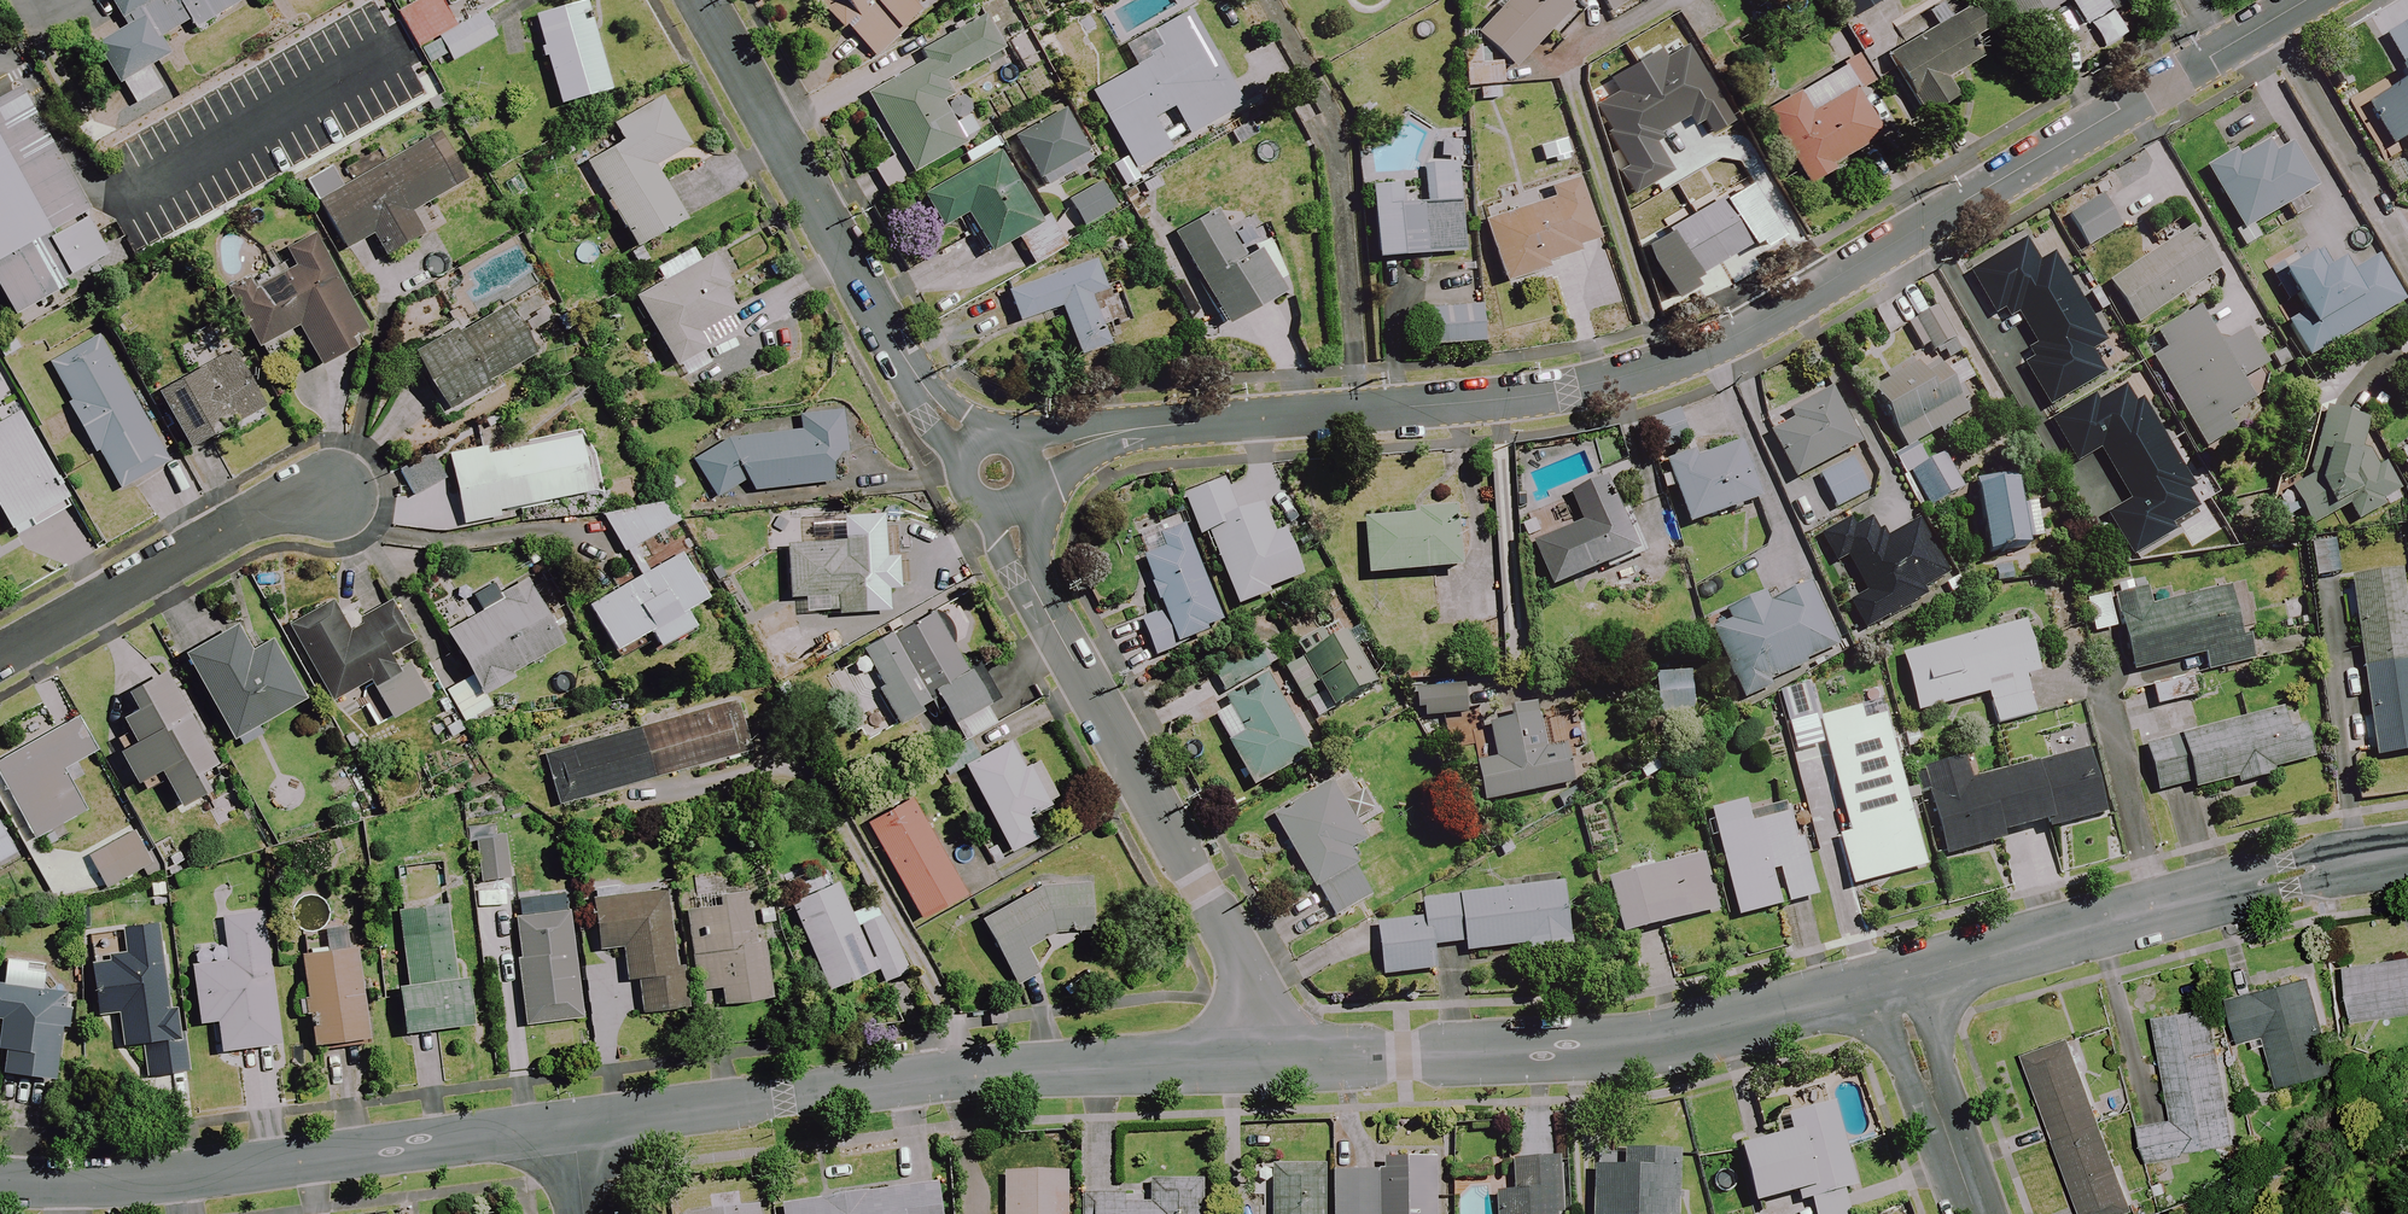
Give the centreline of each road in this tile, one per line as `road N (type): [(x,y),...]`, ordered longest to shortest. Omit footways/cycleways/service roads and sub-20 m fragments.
road 1 (residential): [(2309,0),(1765,320),(1689,356),(1569,390),(1165,426),(1032,457)]
road 2 (residential): [(572,1122),(984,1073),(1268,1060)]
road 3 (residential): [(1268,1060),(1655,1043),(1891,984)]
road 4 (residential): [(1268,1060),(1252,979),(1027,571),(1008,507)]
road 5 (residential): [(0,1179),(164,1178),(572,1122)]
road 6 (residential): [(1891,984),(2284,879),(2407,860)]
road 7 (residential): [(700,0),(931,402),(971,442)]
road 8 (residential): [(0,659),(295,500),(336,492)]
road 9 (residential): [(1891,984),(1976,1213)]

